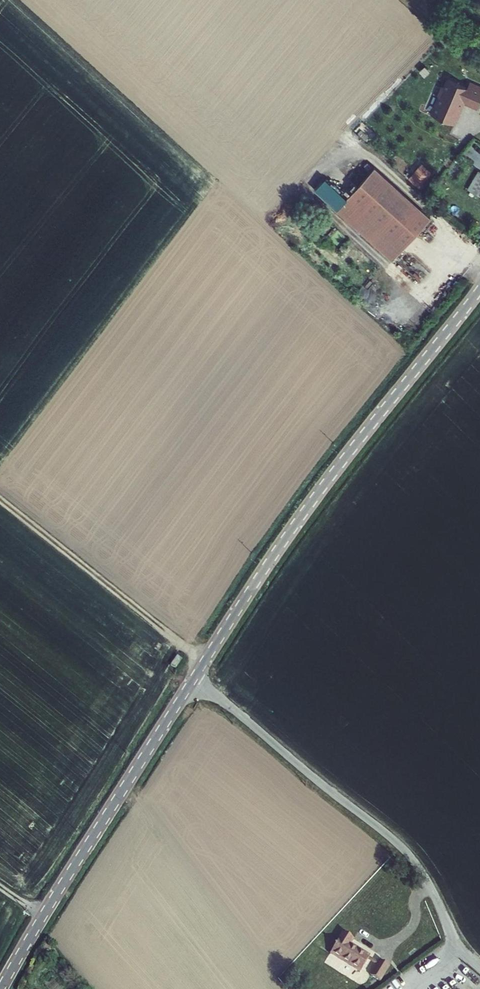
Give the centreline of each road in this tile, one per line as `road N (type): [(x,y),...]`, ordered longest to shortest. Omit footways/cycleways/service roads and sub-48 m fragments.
road 1 (tertiary): [(1,988),(264,569),(479,290)]
road 2 (track): [(204,662),(0,500)]

